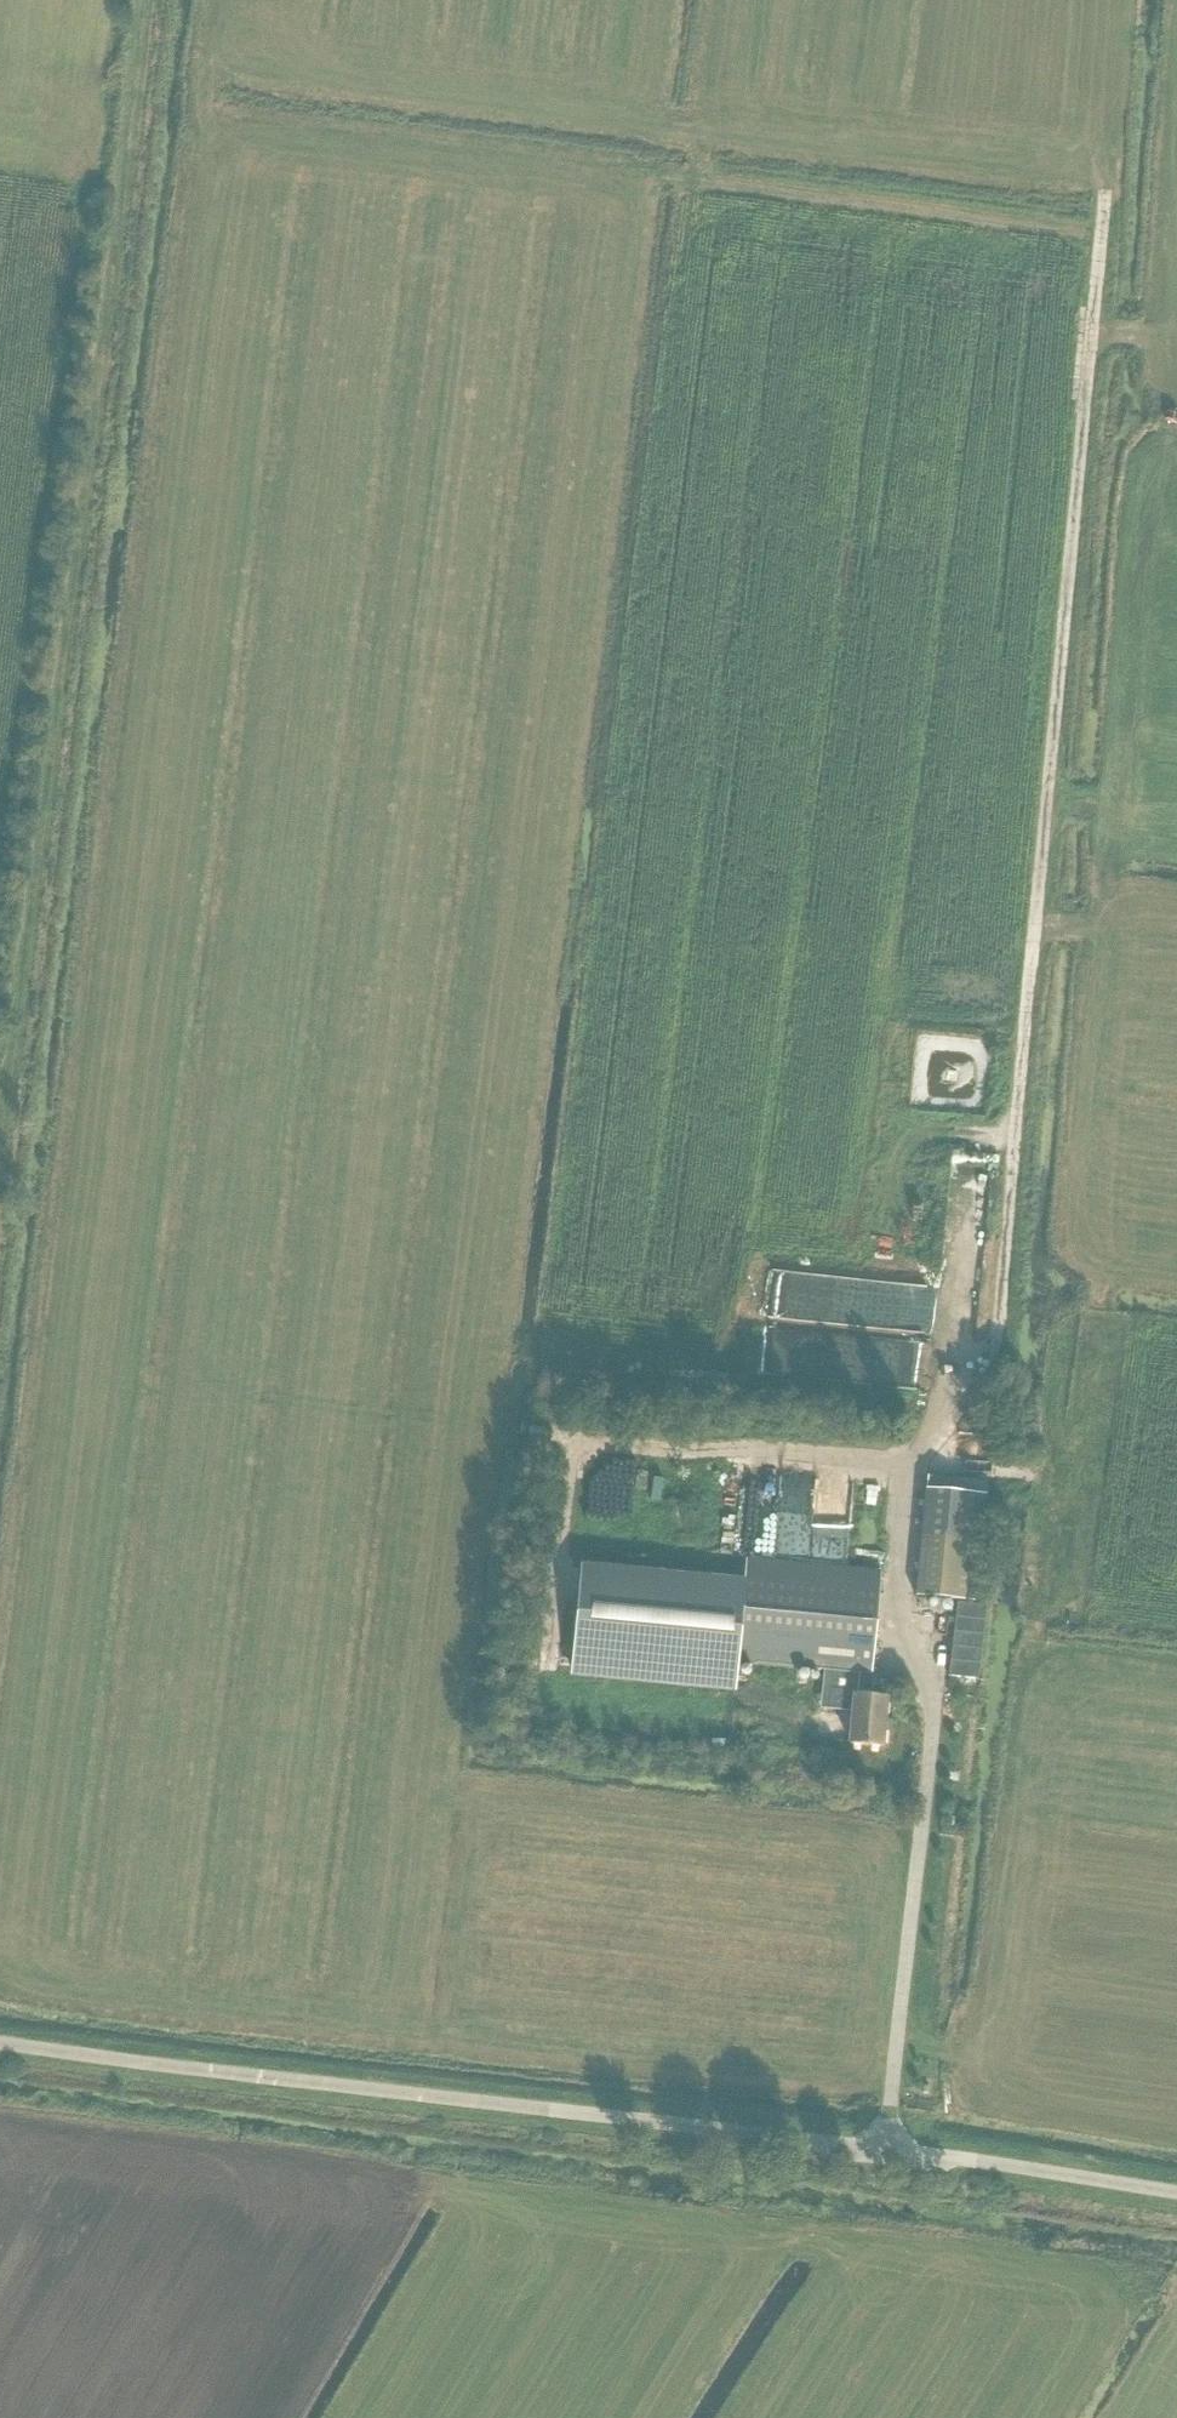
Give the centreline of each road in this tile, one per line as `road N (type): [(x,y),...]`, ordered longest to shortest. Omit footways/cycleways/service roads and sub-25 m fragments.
road 1 (unclassified): [(1176,2192),(885,2151),(610,2129),(0,2045)]
road 2 (track): [(0,1076),(140,0)]

